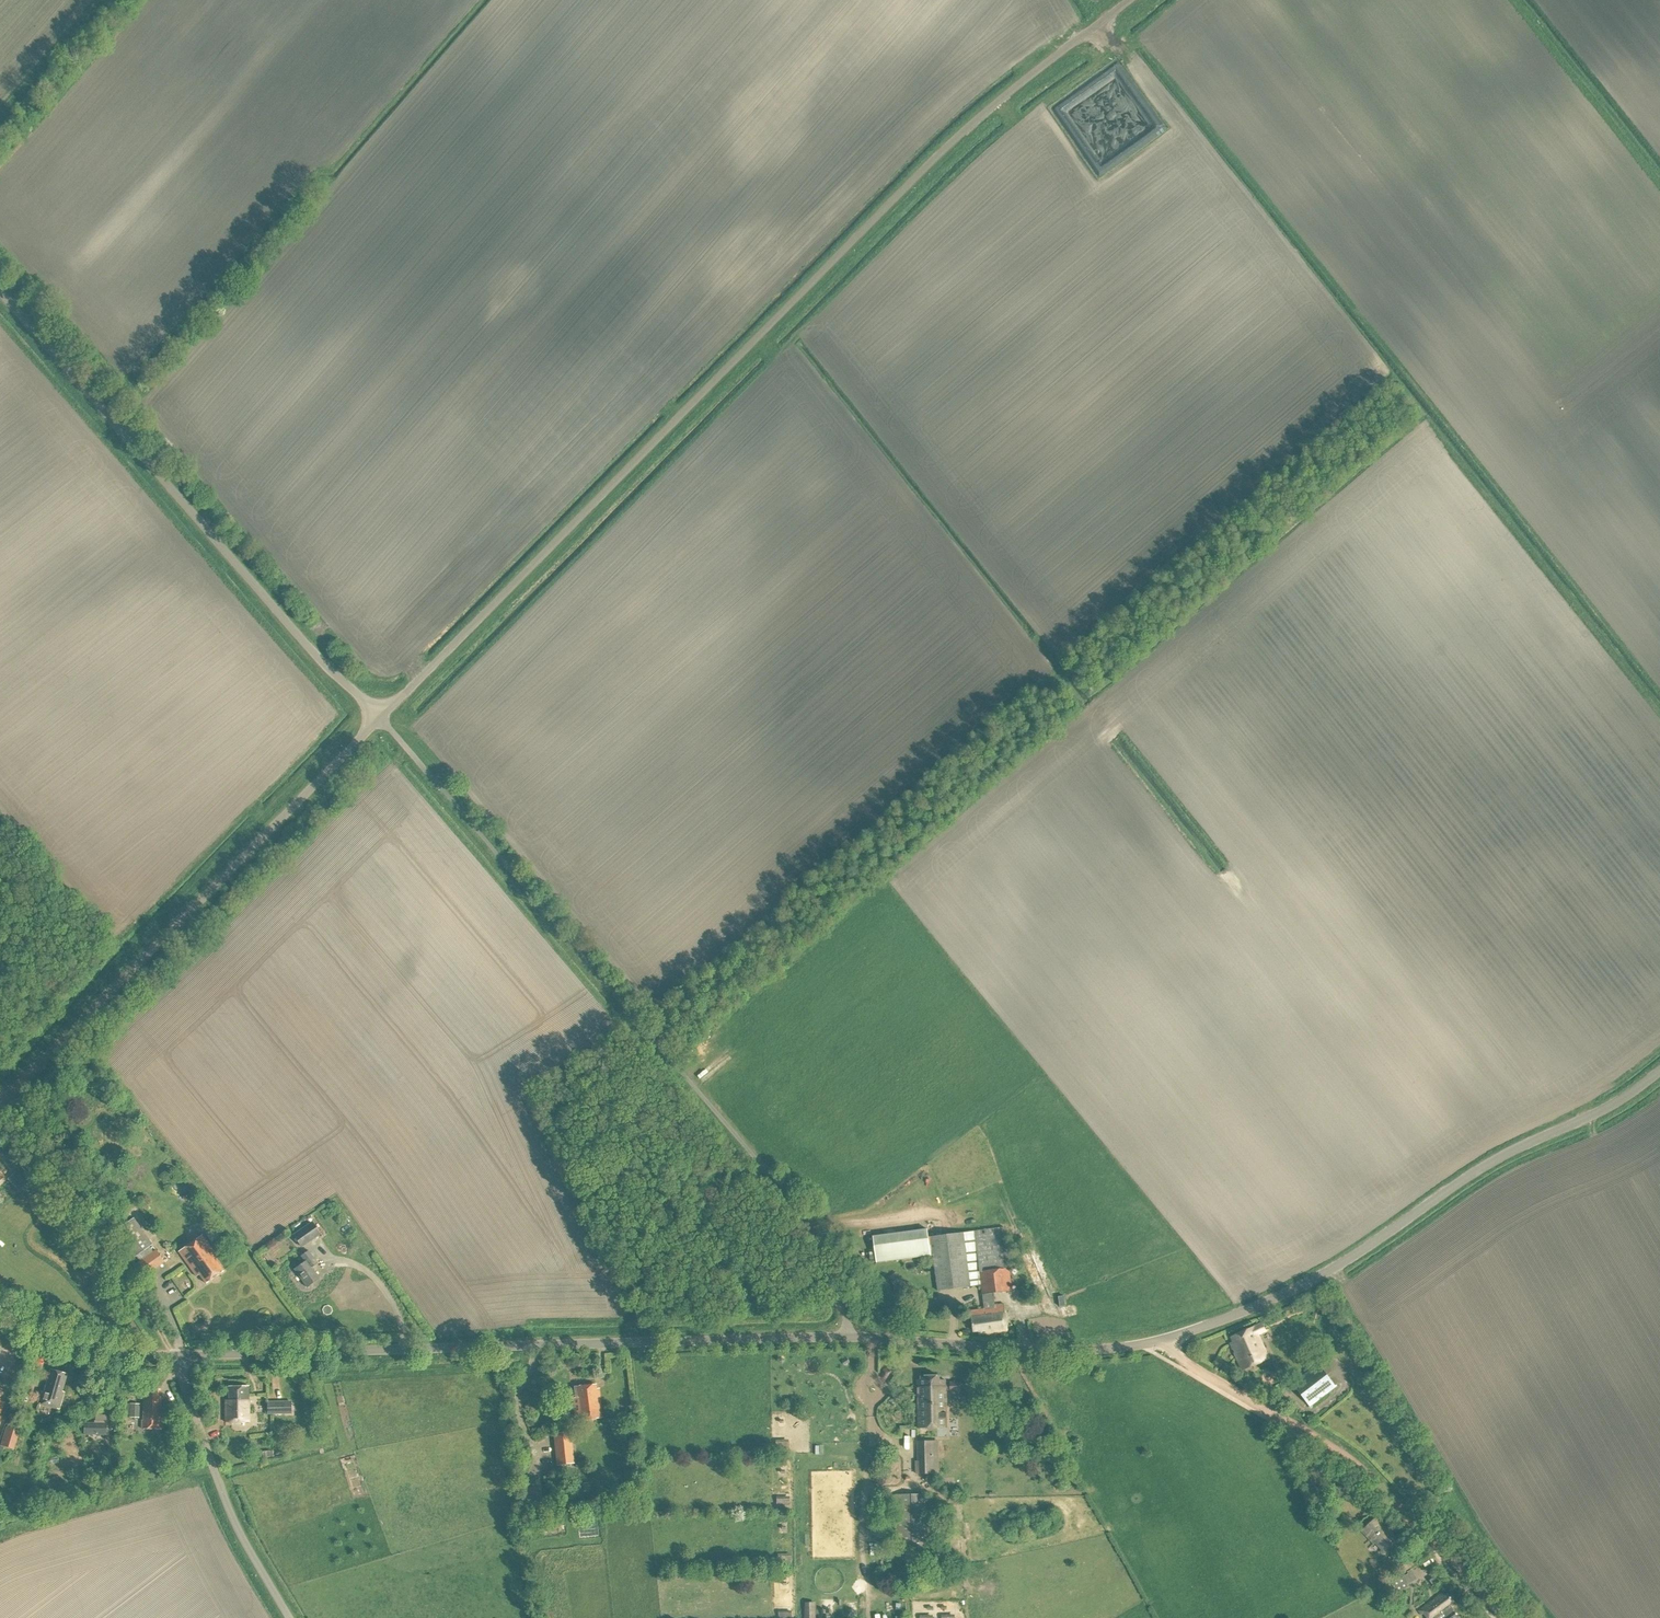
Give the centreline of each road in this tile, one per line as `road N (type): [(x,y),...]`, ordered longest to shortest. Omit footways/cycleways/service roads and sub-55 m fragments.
road 1 (unclassified): [(379,718),(969,125),(1131,0)]
road 2 (tertiary): [(178,1358),(849,1337)]
road 3 (unclassified): [(379,718),(328,671),(0,292)]
road 4 (tertiary): [(1168,1339),(1333,1270),(1474,1173),(1631,1094),(1659,1070)]
road 5 (unclassified): [(0,1104),(379,718)]
road 6 (track): [(1503,1617),(1363,1471),(1184,1361),(1168,1339)]
road 7 (tertiary): [(1168,1339),(1057,1351),(849,1337)]
road 8 (track): [(6,1097),(86,1231),(178,1358)]
road 9 (unclassified): [(290,1617),(229,1512),(178,1358)]
road 10 (tertiary): [(0,1310),(94,1347),(178,1358)]
road 11 (unclassified): [(849,1337),(807,1223)]

